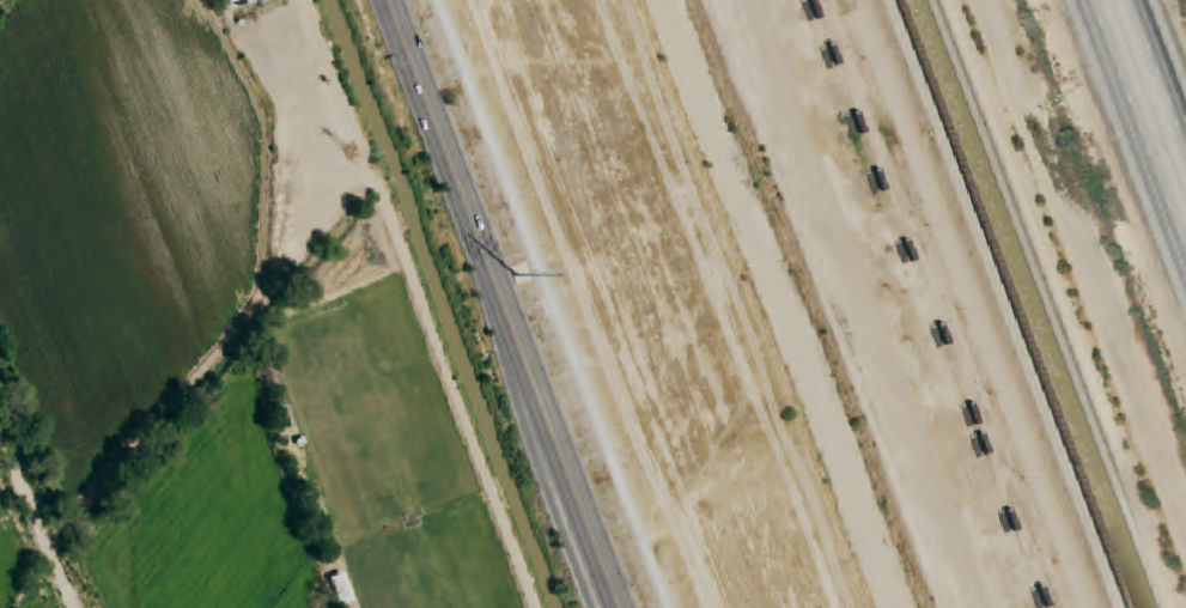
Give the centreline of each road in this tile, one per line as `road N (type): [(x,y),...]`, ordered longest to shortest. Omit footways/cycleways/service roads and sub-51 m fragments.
road 1 (trunk): [(618,607),(387,0)]
road 2 (motorway): [(1090,0),(1185,253)]
road 3 (trunk): [(533,385),(546,485),(591,607)]
road 4 (residential): [(71,607),(0,438)]
road 5 (motorway): [(1185,136),(1134,0)]

